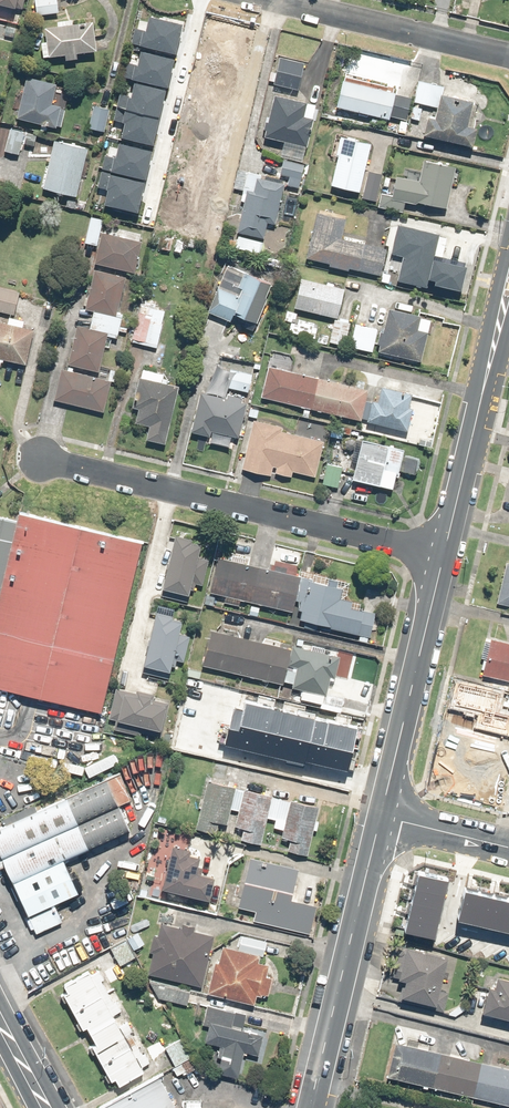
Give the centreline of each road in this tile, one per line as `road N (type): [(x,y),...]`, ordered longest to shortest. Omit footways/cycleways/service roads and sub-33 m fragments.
road 1 (residential): [(40,457),(441,555)]
road 2 (tertiary): [(381,815),(307,1107)]
road 3 (tertiary): [(508,276),(441,555)]
road 4 (tertiary): [(441,555),(381,815)]
road 5 (residential): [(280,0),(508,56)]
road 6 (residential): [(508,845),(381,815)]

